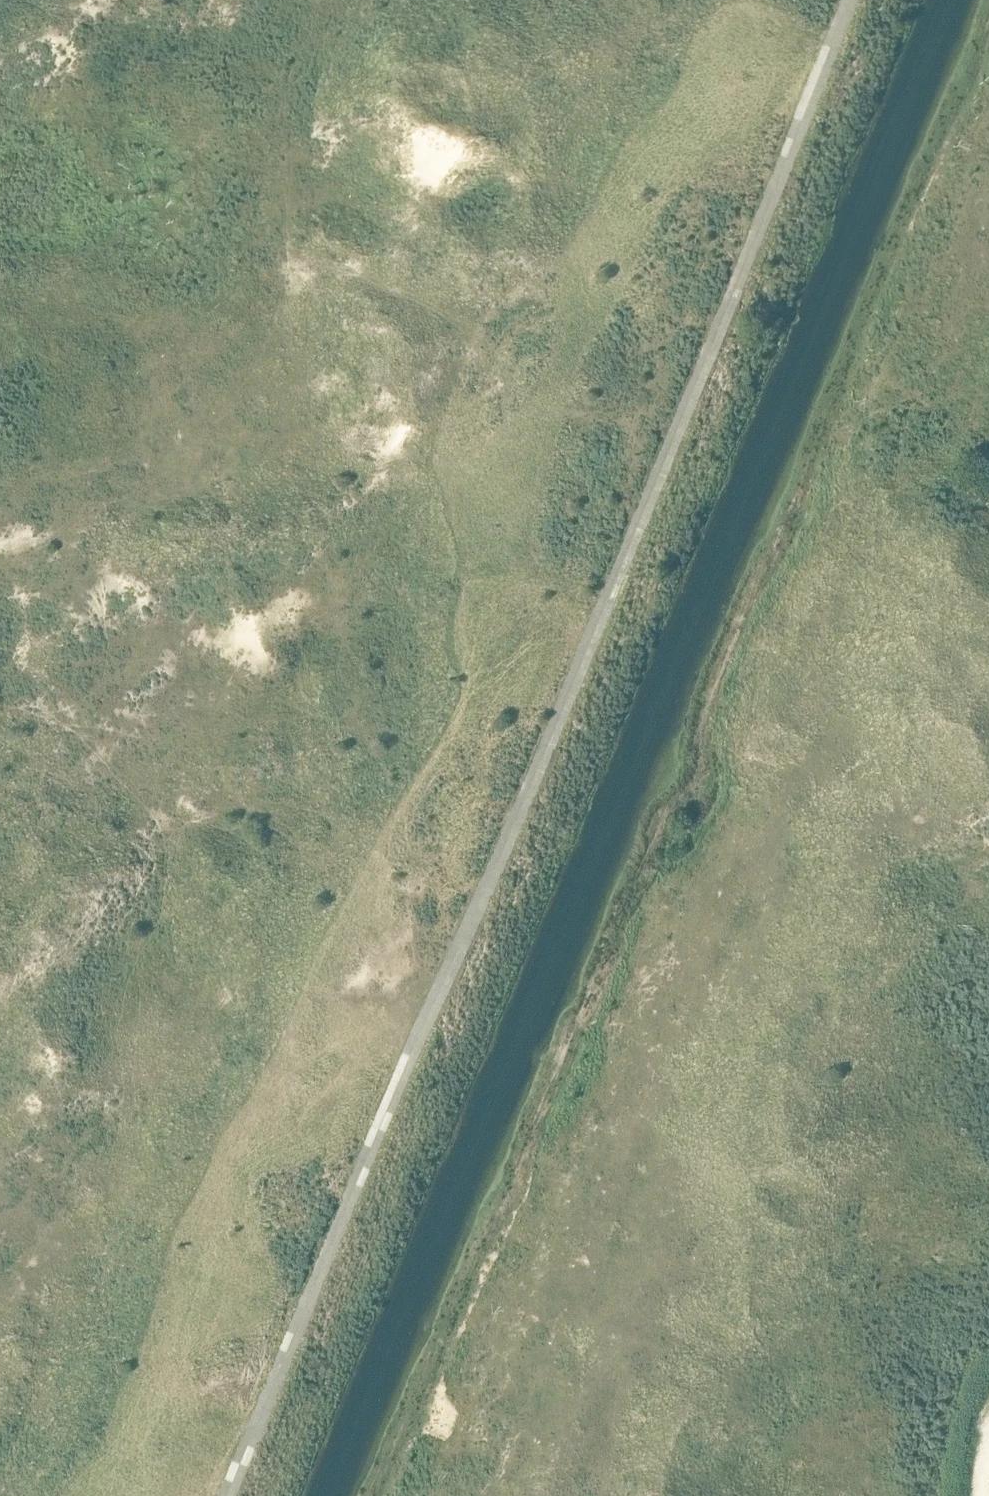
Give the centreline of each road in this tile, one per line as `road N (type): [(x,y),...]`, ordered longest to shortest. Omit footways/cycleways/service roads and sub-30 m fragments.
road 1 (track): [(231,1495),(560,717),(848,0)]

